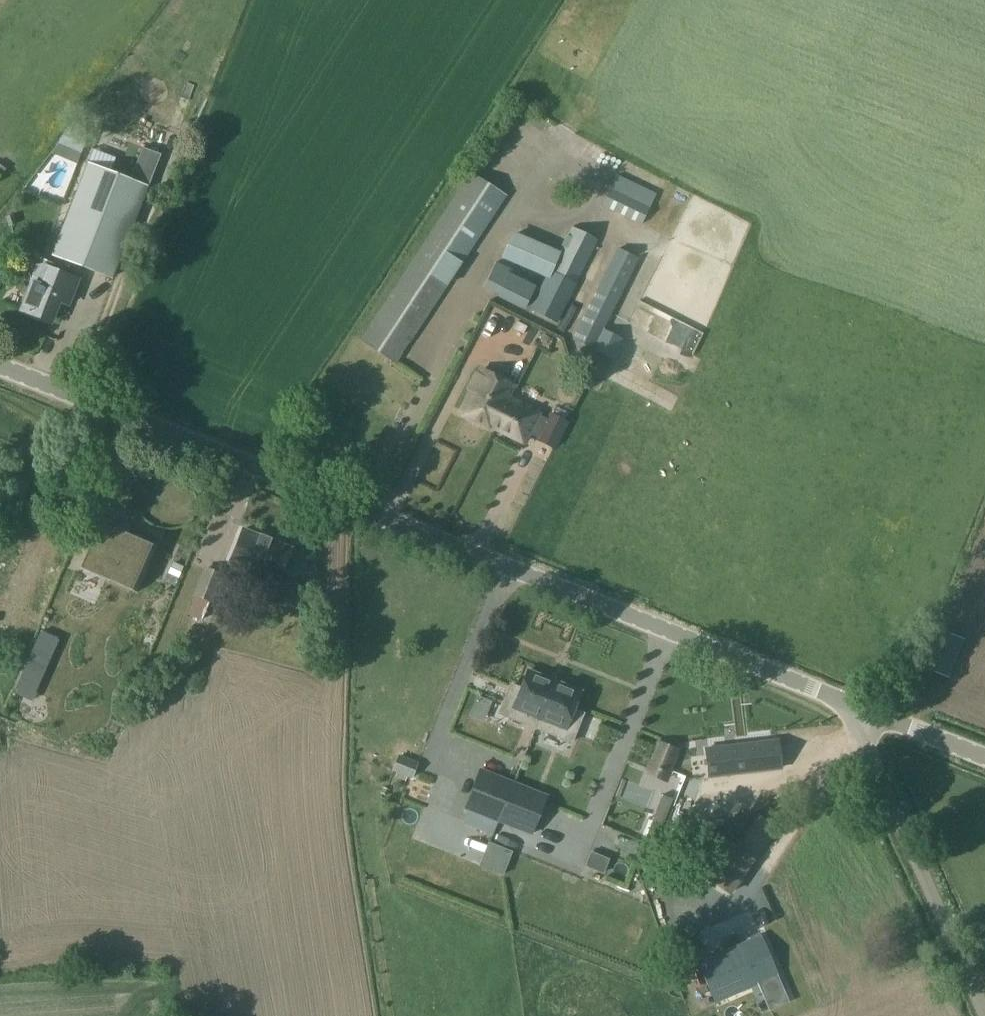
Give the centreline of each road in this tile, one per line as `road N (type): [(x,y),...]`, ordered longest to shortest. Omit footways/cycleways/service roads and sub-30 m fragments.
road 1 (tertiary): [(857,707),(0,368)]
road 2 (unclassified): [(984,1001),(857,707)]
road 3 (tertiary): [(984,757),(857,707)]

